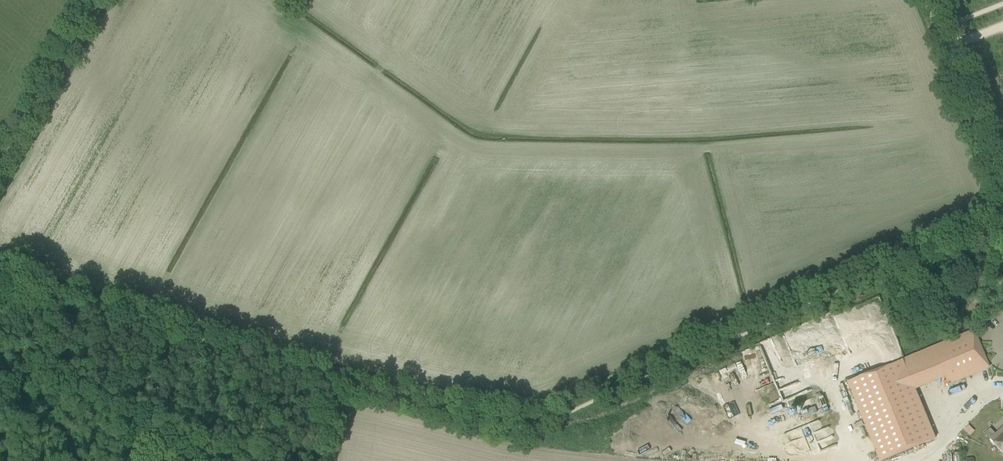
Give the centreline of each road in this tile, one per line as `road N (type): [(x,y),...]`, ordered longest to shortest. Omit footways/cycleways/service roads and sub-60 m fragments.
road 1 (track): [(1002,219),(519,429),(294,373)]
road 2 (track): [(294,373),(0,275)]
road 3 (tertiary): [(1002,200),(927,0)]
road 4 (track): [(0,162),(91,0)]

